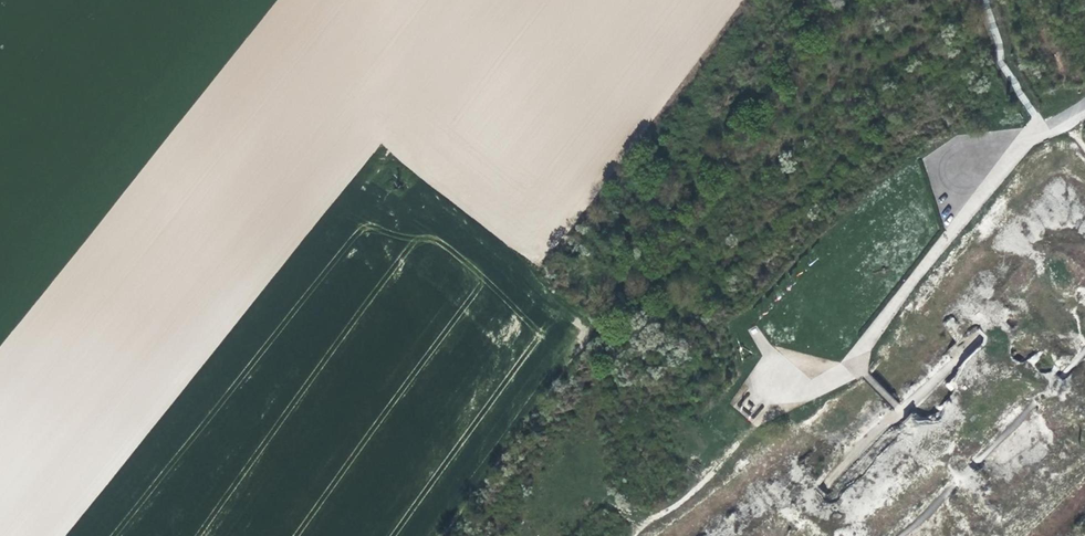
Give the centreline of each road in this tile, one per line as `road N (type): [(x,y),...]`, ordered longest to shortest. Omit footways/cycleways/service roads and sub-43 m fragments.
road 1 (track): [(636,535),(685,500),(759,422)]

